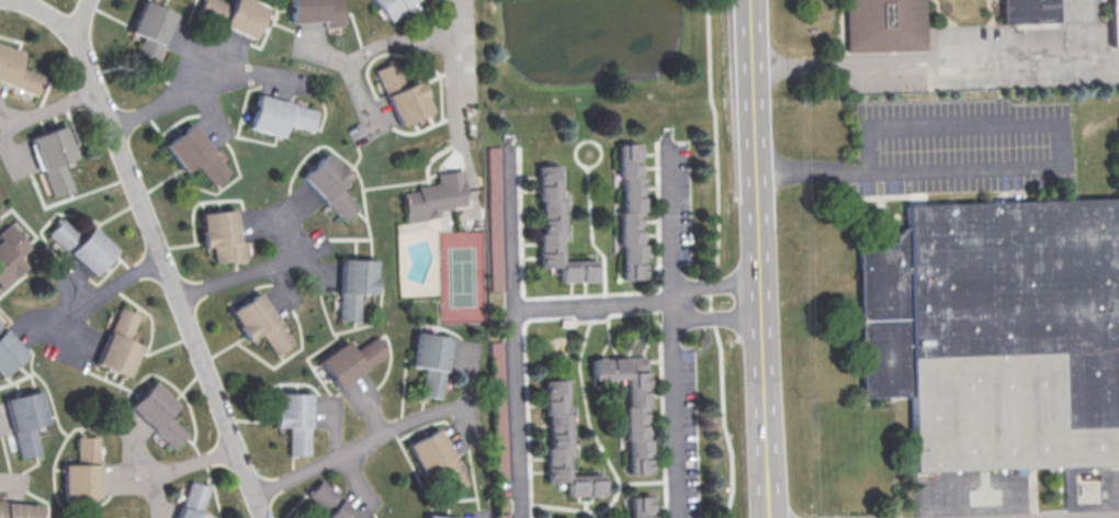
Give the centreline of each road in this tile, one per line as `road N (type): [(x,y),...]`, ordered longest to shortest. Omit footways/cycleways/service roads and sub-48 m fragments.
road 1 (residential): [(259,517),(80,47),(77,21),(85,0)]
road 2 (tertiary): [(748,0),(764,517)]
road 3 (residential): [(517,517),(504,154)]
road 4 (residential): [(510,307),(672,301)]

